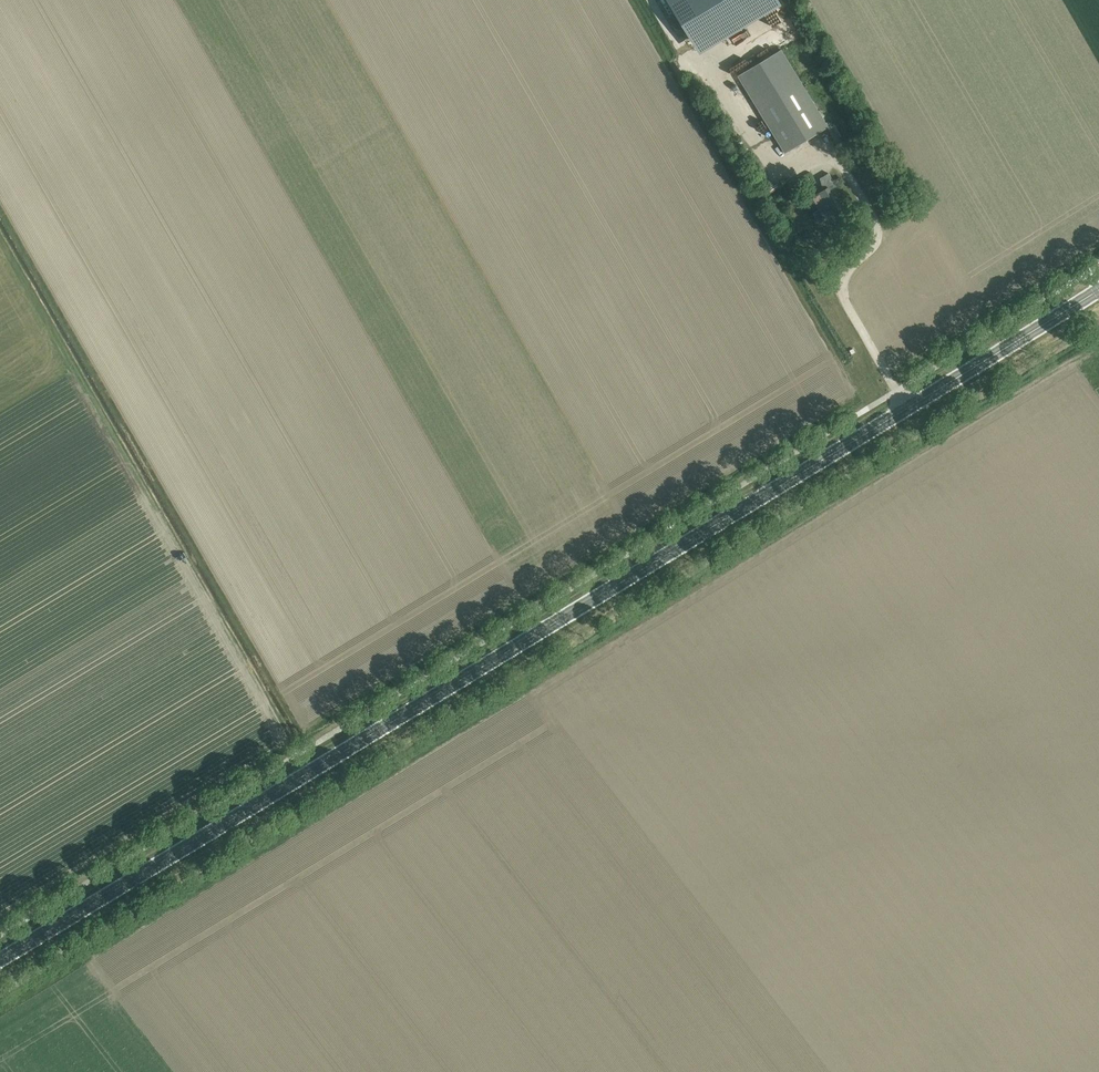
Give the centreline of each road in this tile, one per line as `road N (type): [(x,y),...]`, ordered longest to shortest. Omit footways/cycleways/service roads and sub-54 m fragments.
road 1 (secondary): [(0,959),(1098,290)]

